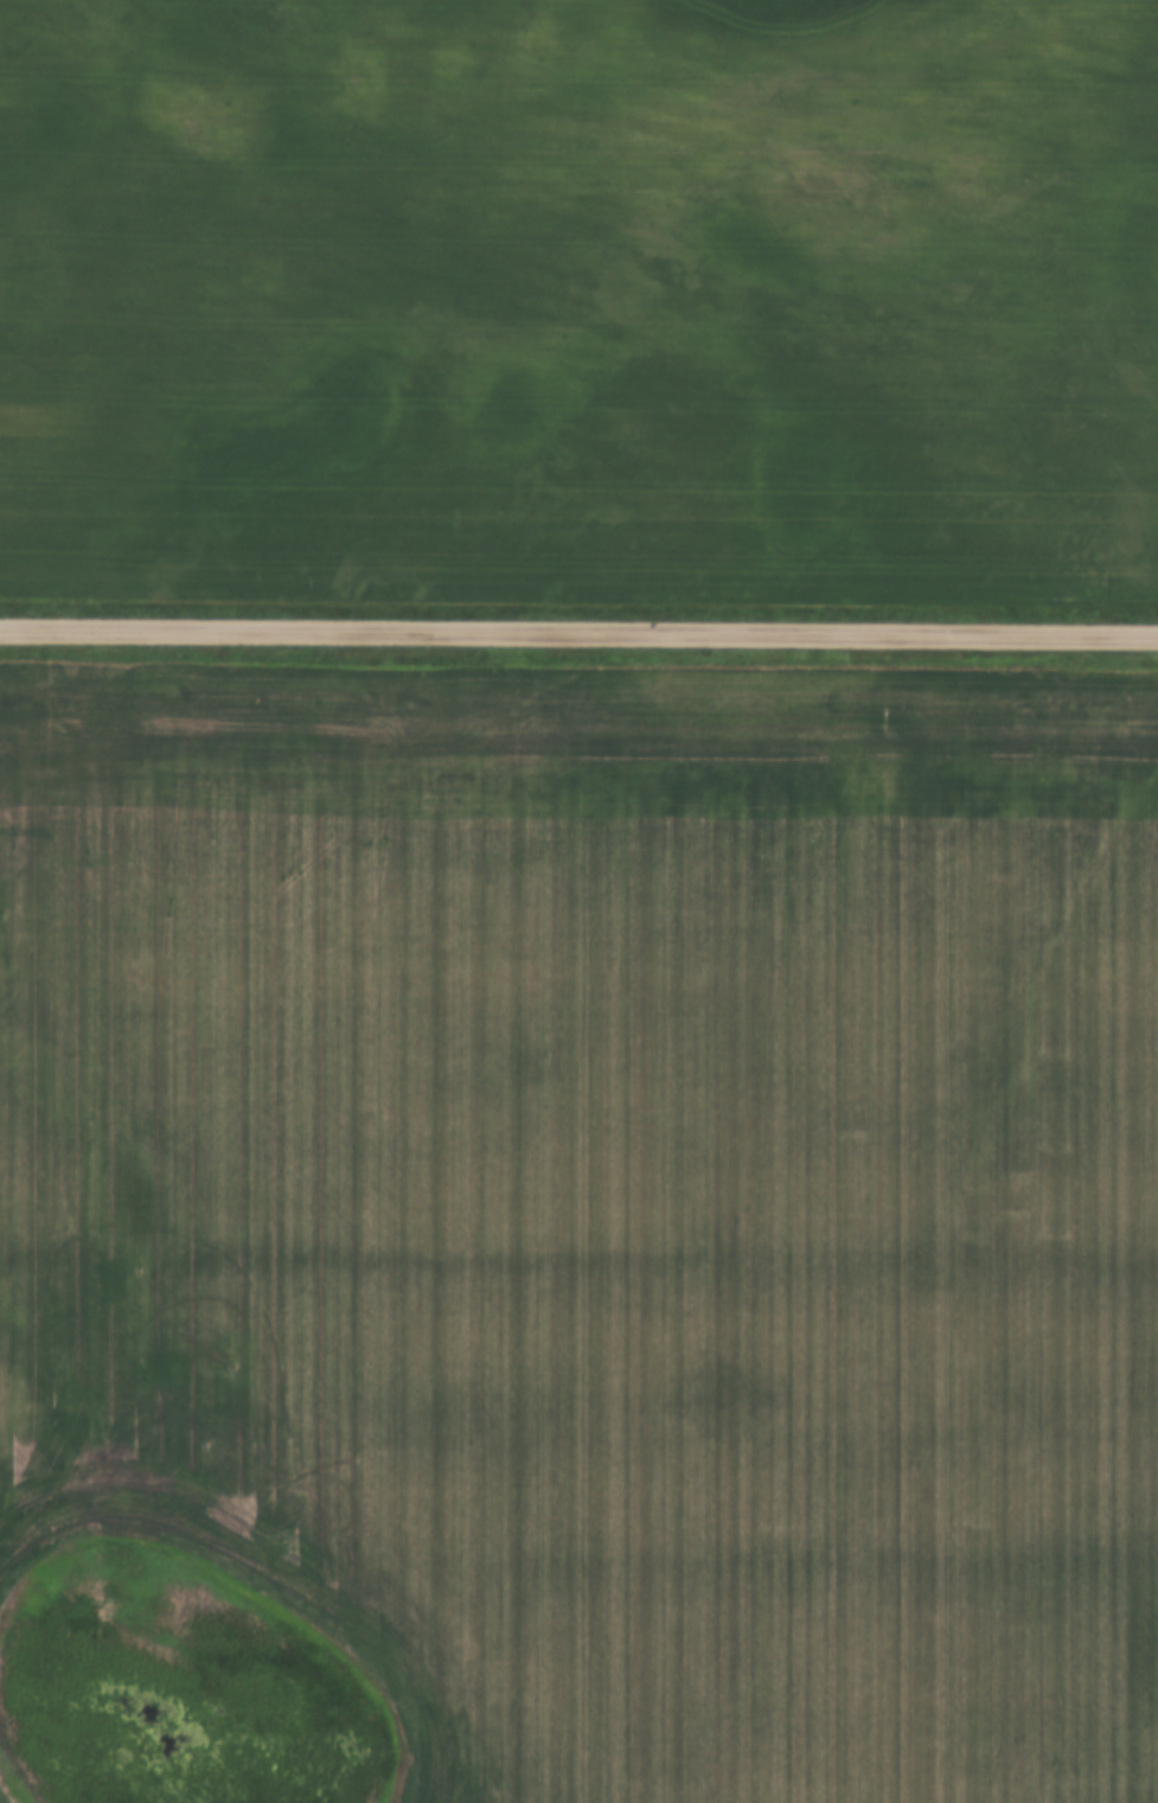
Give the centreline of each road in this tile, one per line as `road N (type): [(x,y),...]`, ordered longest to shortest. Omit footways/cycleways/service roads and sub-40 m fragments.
road 1 (residential): [(1157,630),(0,626)]

